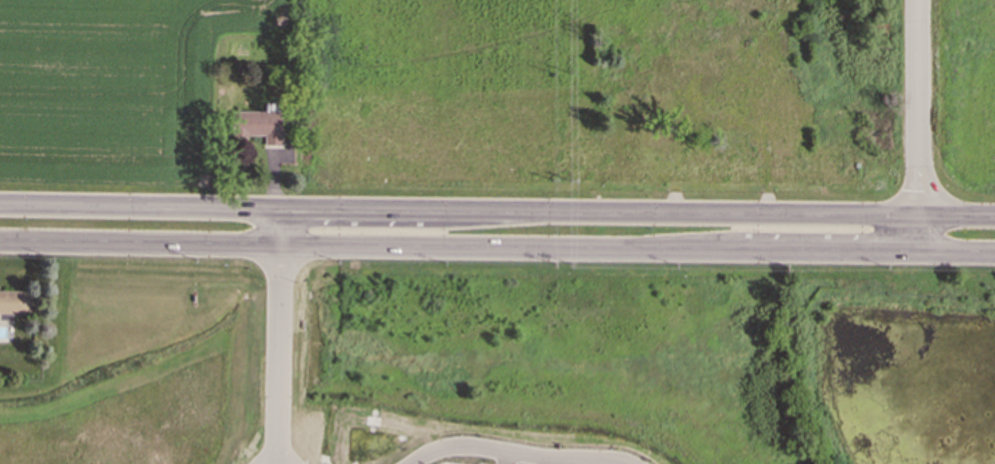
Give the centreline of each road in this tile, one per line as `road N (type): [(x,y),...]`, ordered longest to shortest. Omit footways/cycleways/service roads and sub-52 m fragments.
road 1 (secondary): [(0,239),(994,250)]
road 2 (secondary): [(918,215),(0,207)]
road 3 (residential): [(275,210),(271,463)]
road 4 (residential): [(918,215),(919,0)]

